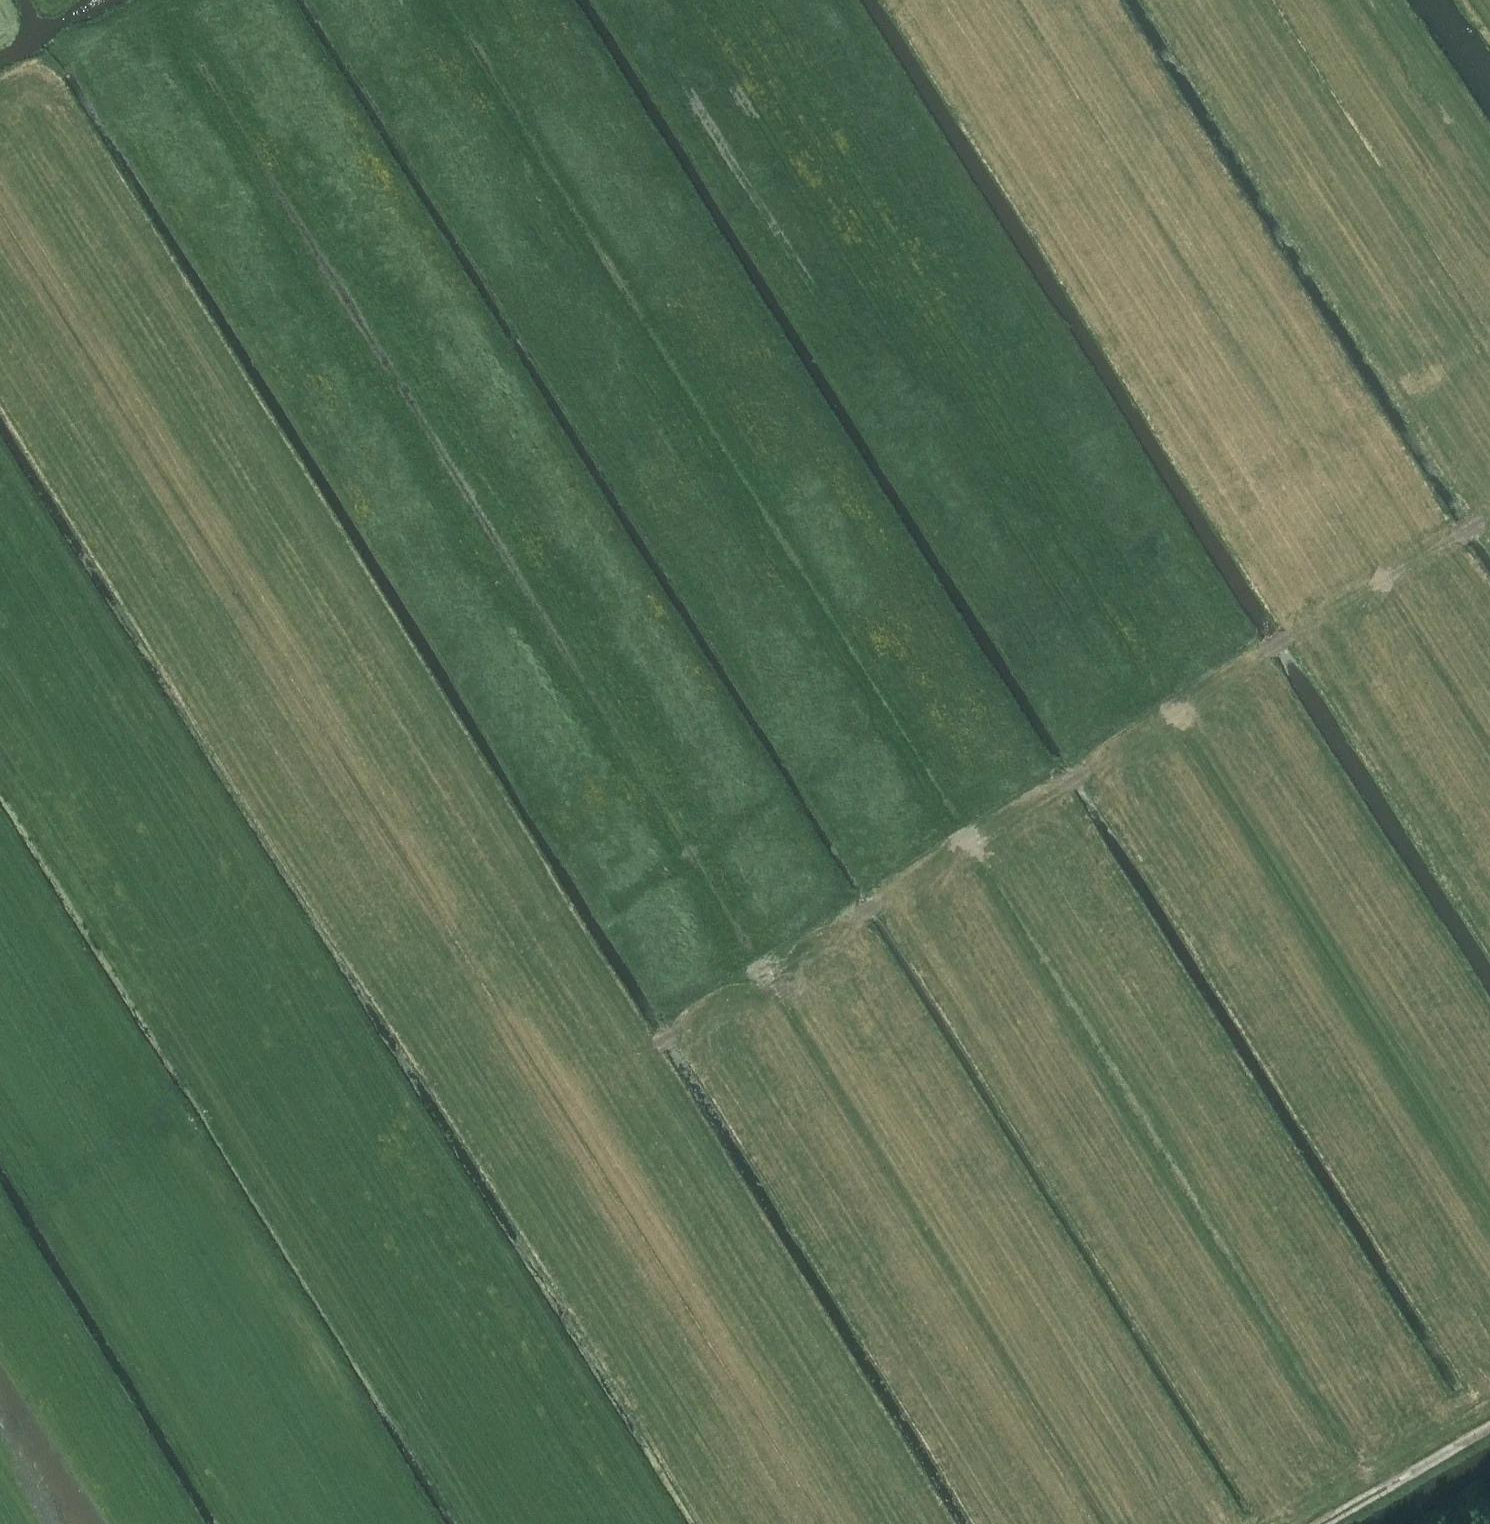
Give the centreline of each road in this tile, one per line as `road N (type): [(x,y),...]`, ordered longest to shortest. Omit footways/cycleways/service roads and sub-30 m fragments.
road 1 (track): [(1489,1428),(1321,1523)]

